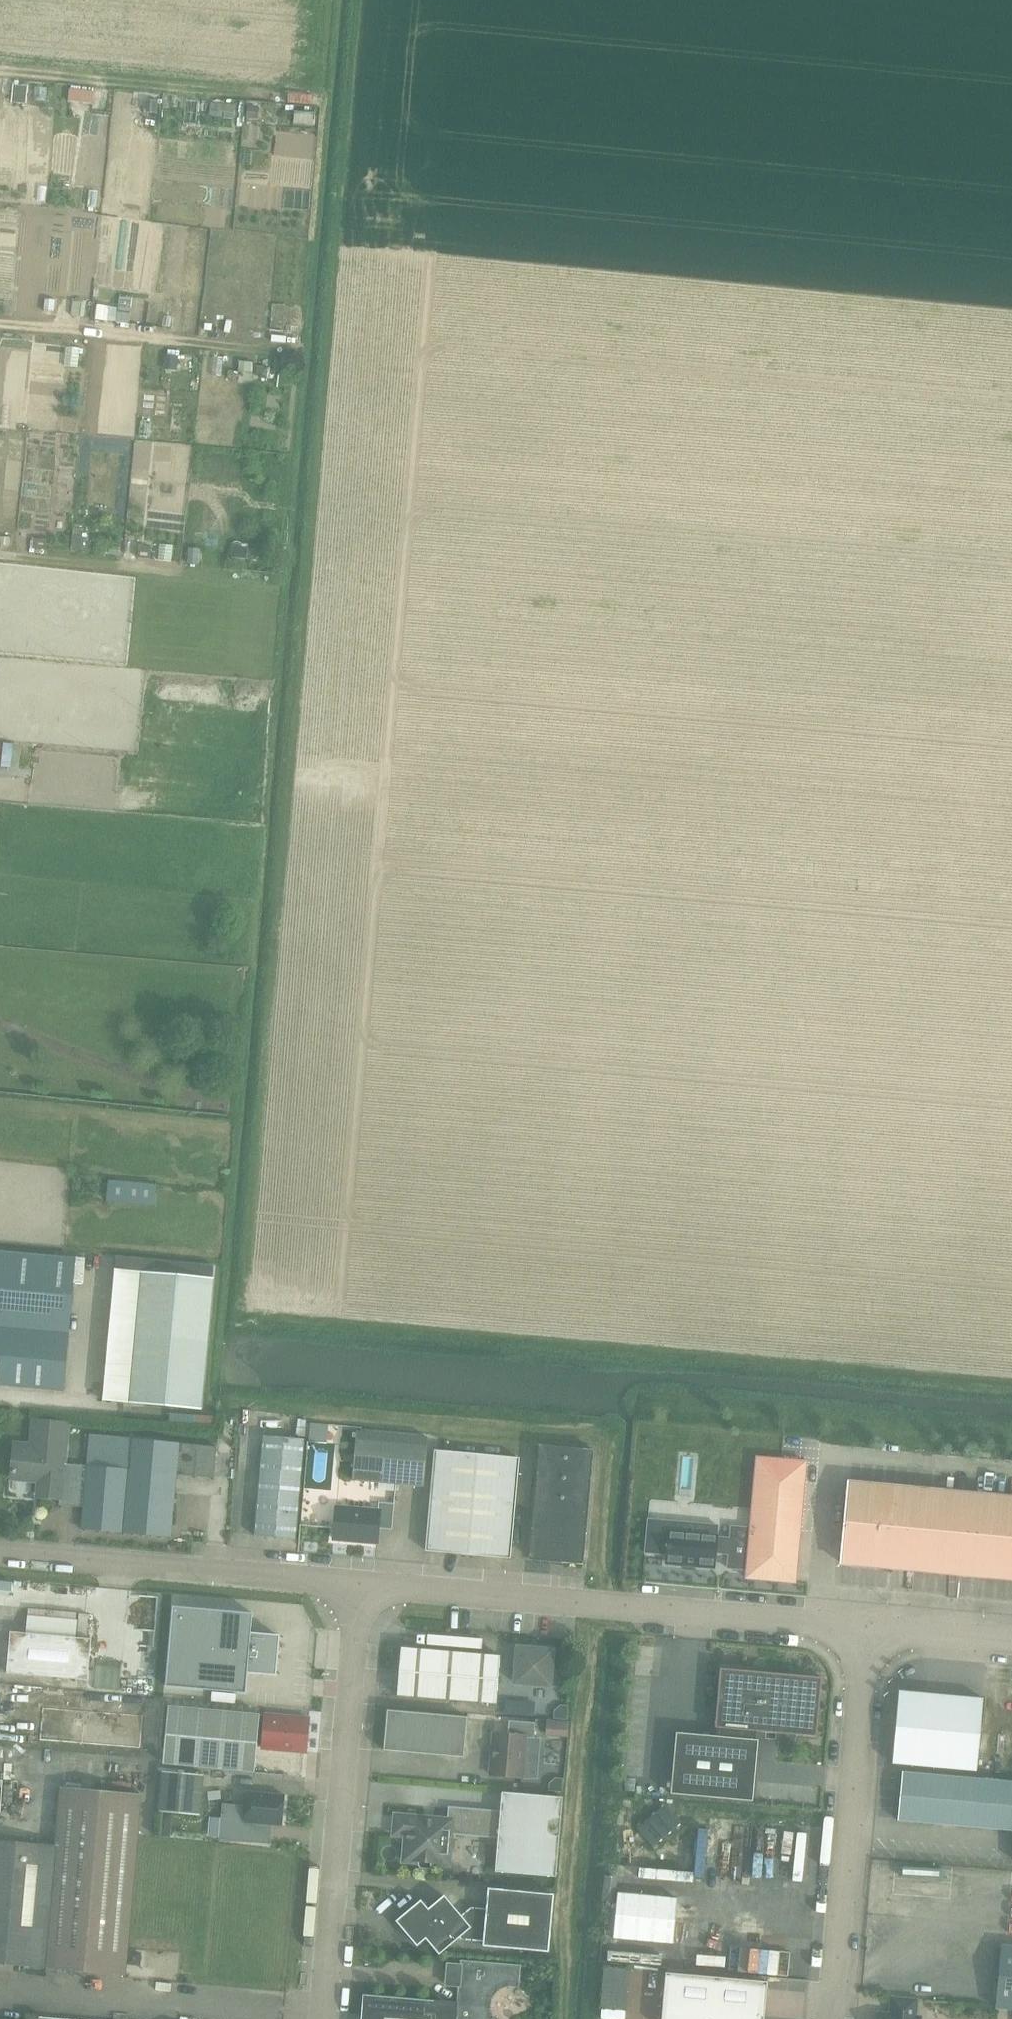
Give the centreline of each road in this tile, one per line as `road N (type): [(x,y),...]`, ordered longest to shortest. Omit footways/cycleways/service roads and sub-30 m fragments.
road 1 (unclassified): [(360,1586),(859,1630)]
road 2 (unclassified): [(321,2018),(360,1586)]
road 3 (unclassified): [(859,1630),(829,2018)]
road 4 (unclassified): [(0,1557),(360,1586)]
road 5 (track): [(0,70),(310,93)]
road 6 (track): [(0,324),(300,354)]
road 7 (track): [(0,557),(152,574)]
road 8 (unclassified): [(859,1630),(1011,1644)]

